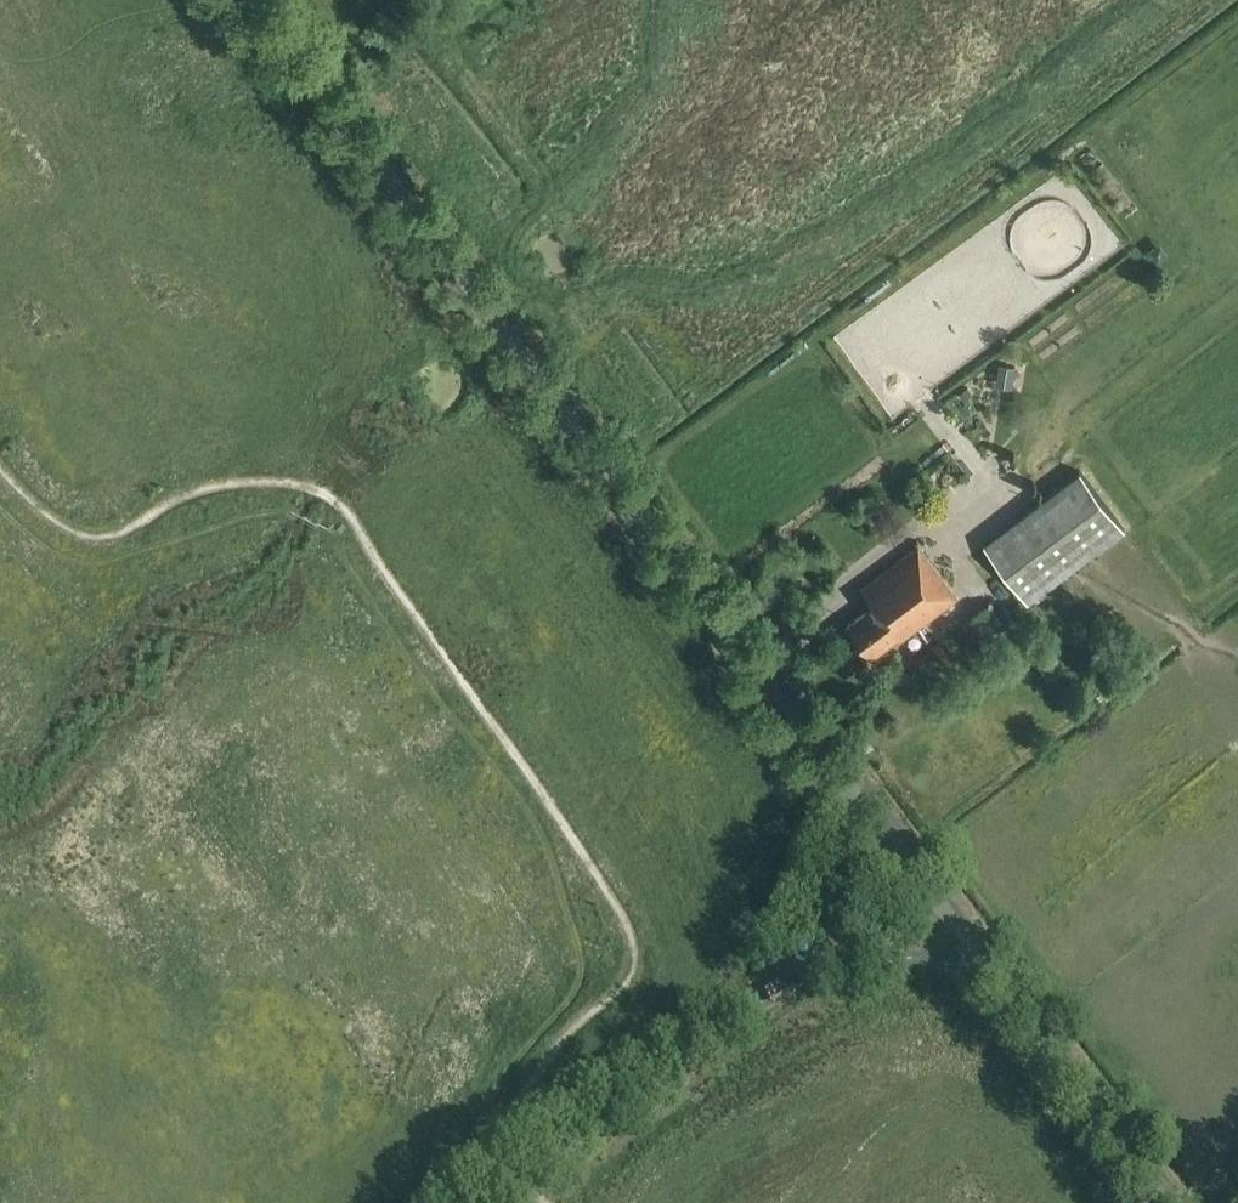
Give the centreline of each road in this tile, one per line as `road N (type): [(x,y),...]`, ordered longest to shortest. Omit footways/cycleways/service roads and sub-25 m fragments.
road 1 (track): [(0,472),(44,515),(89,539),(135,527),(196,493),(243,484),(314,491),(349,516),(619,911),(636,952),(624,985),(552,1051),(500,1129),(501,1154),(546,1202)]
road 2 (tertiary): [(849,787),(251,0)]
road 3 (tertiary): [(774,982),(492,1202)]
road 4 (tertiary): [(1166,1202),(980,960)]
road 5 (tertiary): [(980,960),(849,787)]
road 6 (tertiary): [(849,787),(832,887),(774,982)]
road 7 (tertiary): [(774,982),(878,960),(980,960)]

